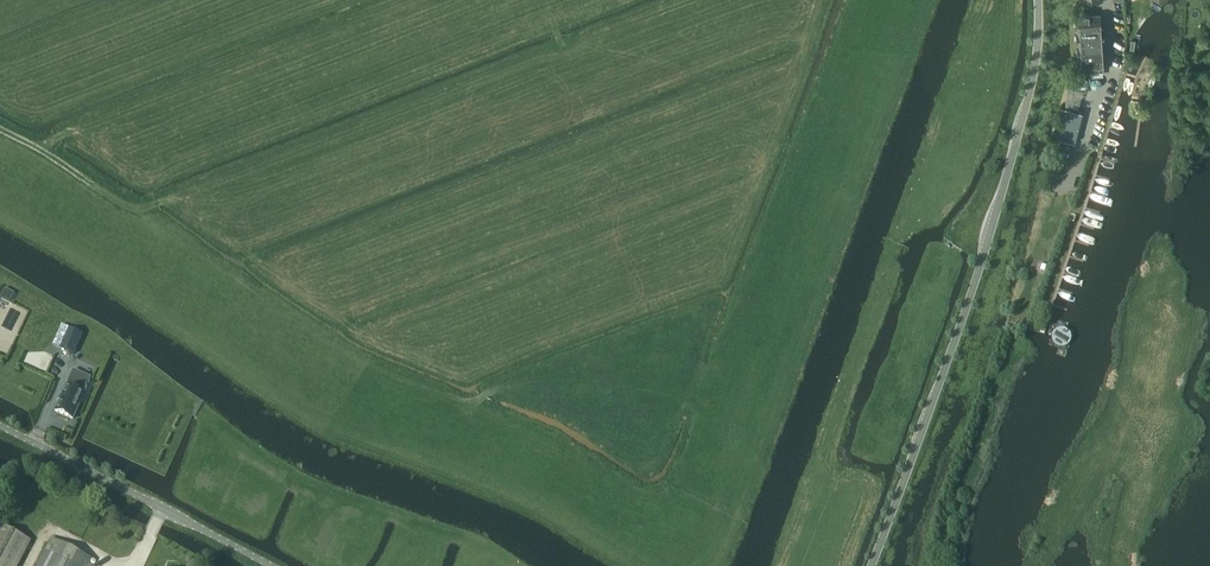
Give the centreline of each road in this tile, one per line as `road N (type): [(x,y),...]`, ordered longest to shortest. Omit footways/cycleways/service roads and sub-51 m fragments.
road 1 (unclassified): [(870,565),(992,226),(1037,58),(1038,0)]
road 2 (unclassified): [(269,565),(0,426)]
road 3 (track): [(118,284),(0,217)]

